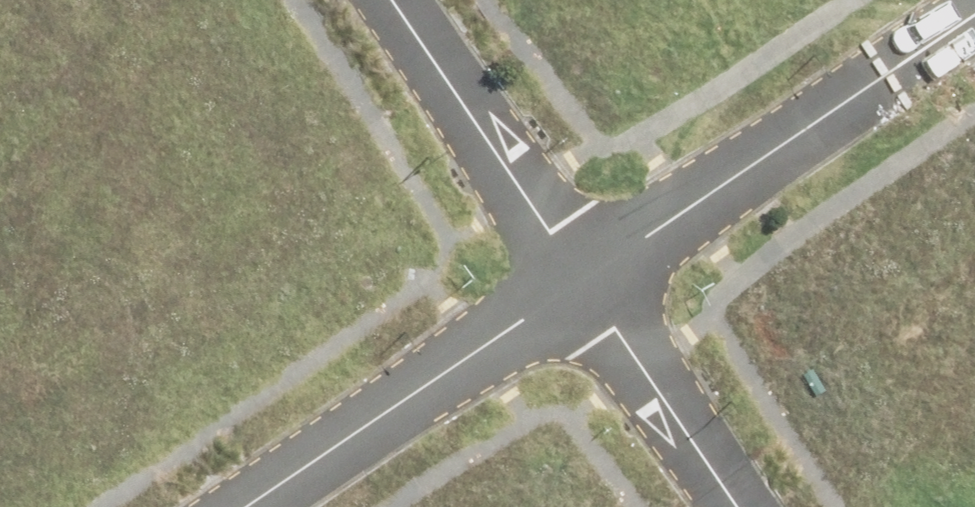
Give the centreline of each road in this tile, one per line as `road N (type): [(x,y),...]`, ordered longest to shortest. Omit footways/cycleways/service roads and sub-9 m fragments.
road 1 (residential): [(974,7),(600,262)]
road 2 (residential): [(600,262),(240,506)]
road 3 (residential): [(422,0),(600,262)]
road 4 (residential): [(600,262),(779,506)]

